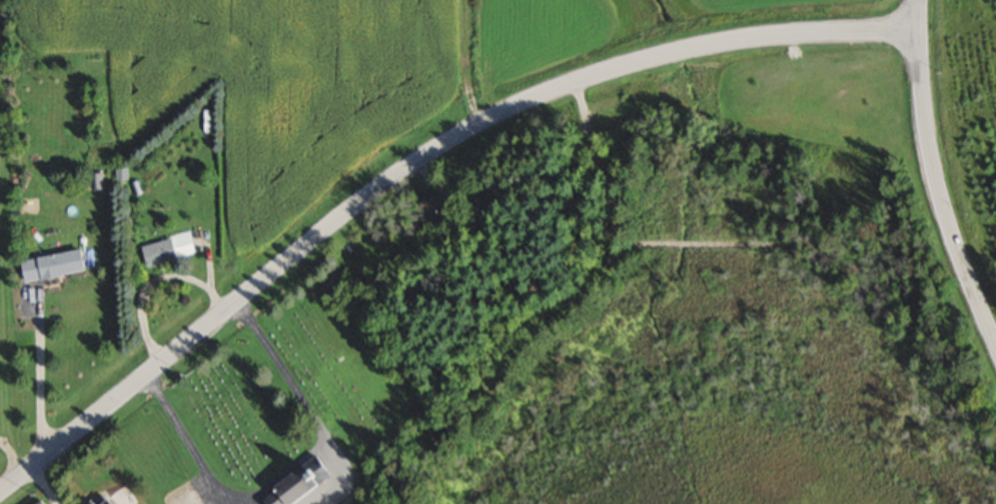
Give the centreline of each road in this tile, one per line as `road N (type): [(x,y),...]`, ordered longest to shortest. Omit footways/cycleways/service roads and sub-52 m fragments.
road 1 (secondary): [(918,30),(791,33),(662,54),(556,87),(477,124),(350,208),(0,490)]
road 2 (secondary): [(995,347),(937,188),(918,30)]

